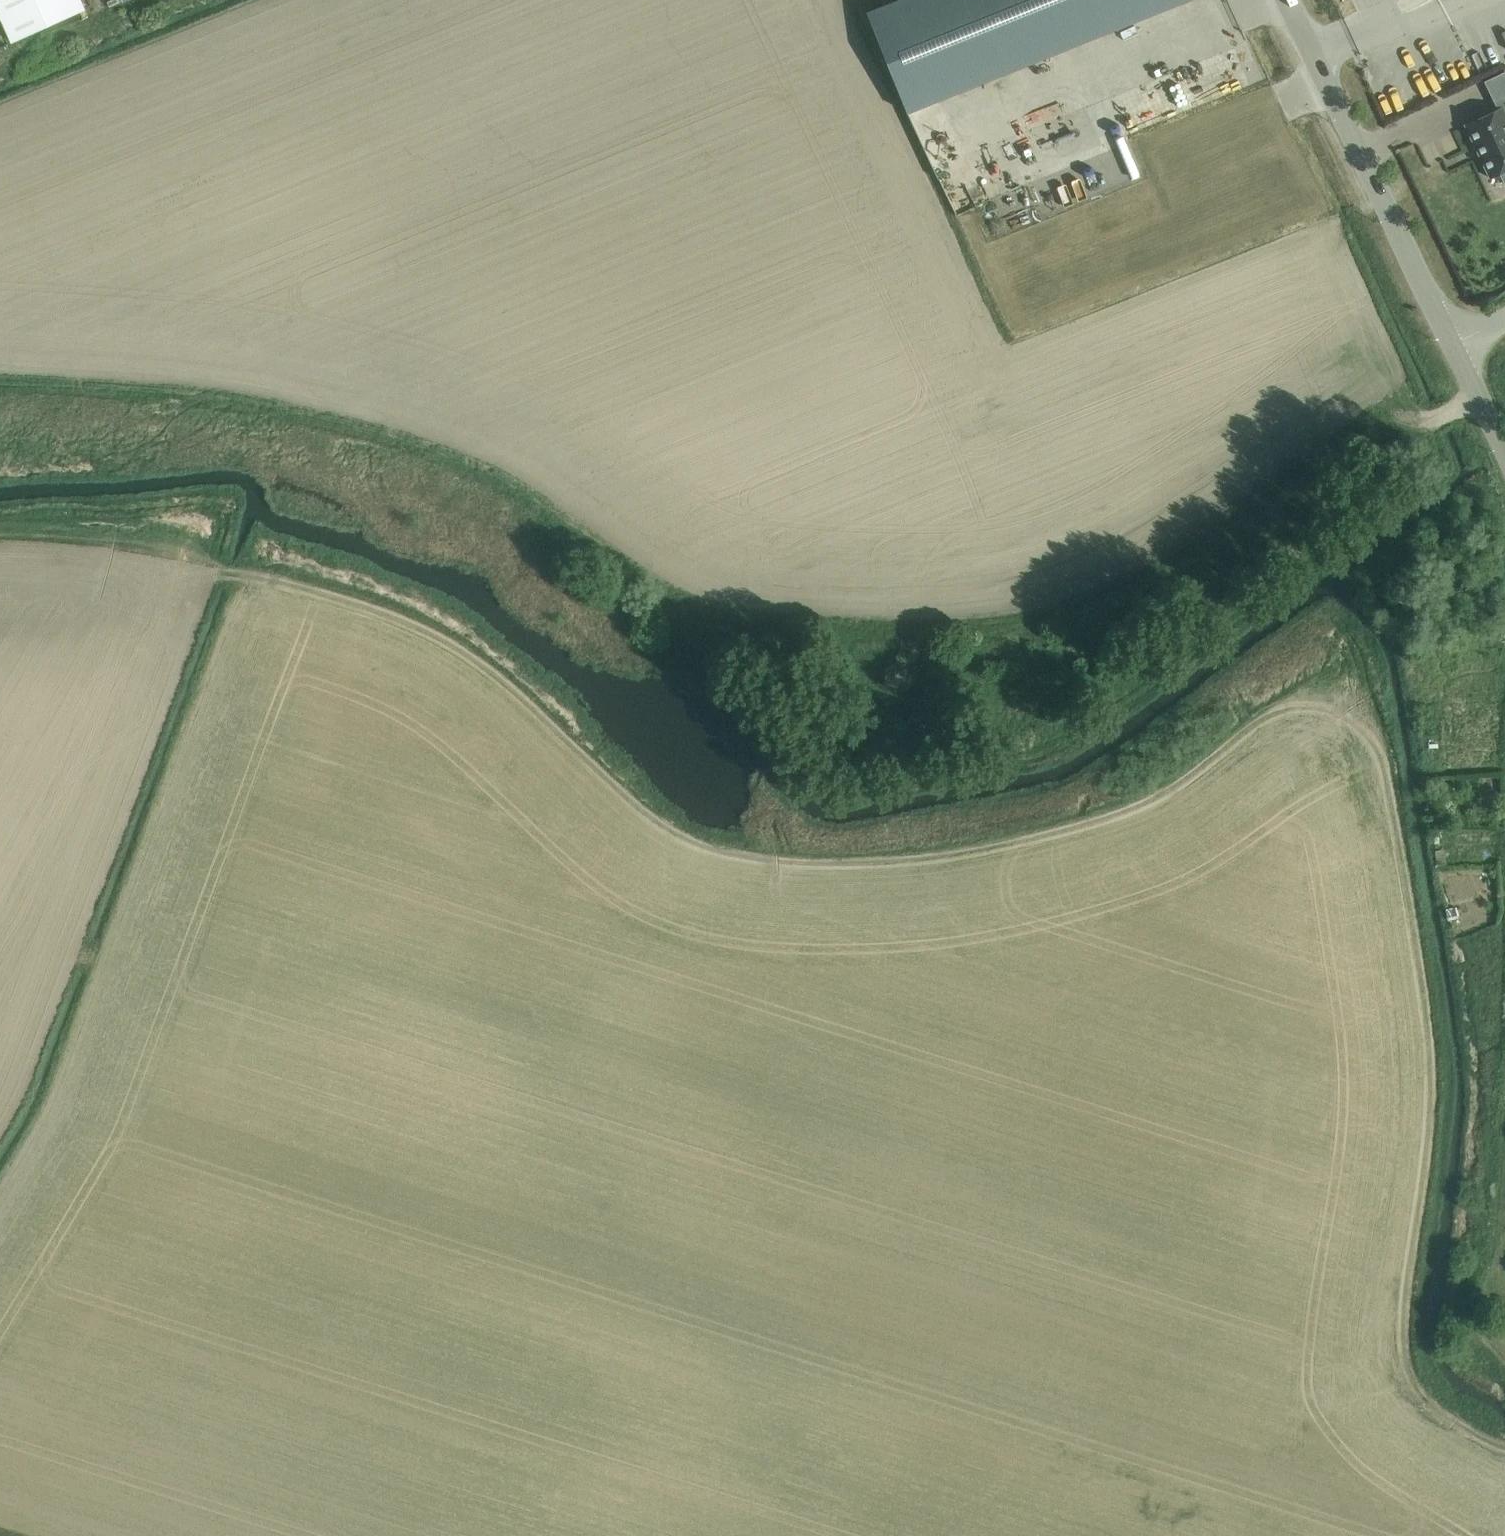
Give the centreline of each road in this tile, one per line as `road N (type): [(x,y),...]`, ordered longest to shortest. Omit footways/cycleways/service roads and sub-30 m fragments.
road 1 (unclassified): [(1451,346),(1287,0)]

